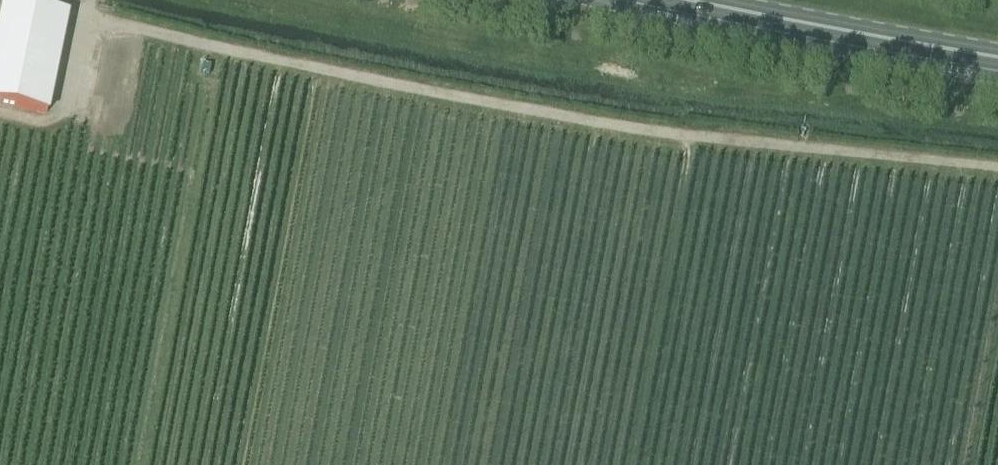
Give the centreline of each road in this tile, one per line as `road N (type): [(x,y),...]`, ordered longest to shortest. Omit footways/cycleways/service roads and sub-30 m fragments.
road 1 (secondary): [(997,61),(671,0)]

